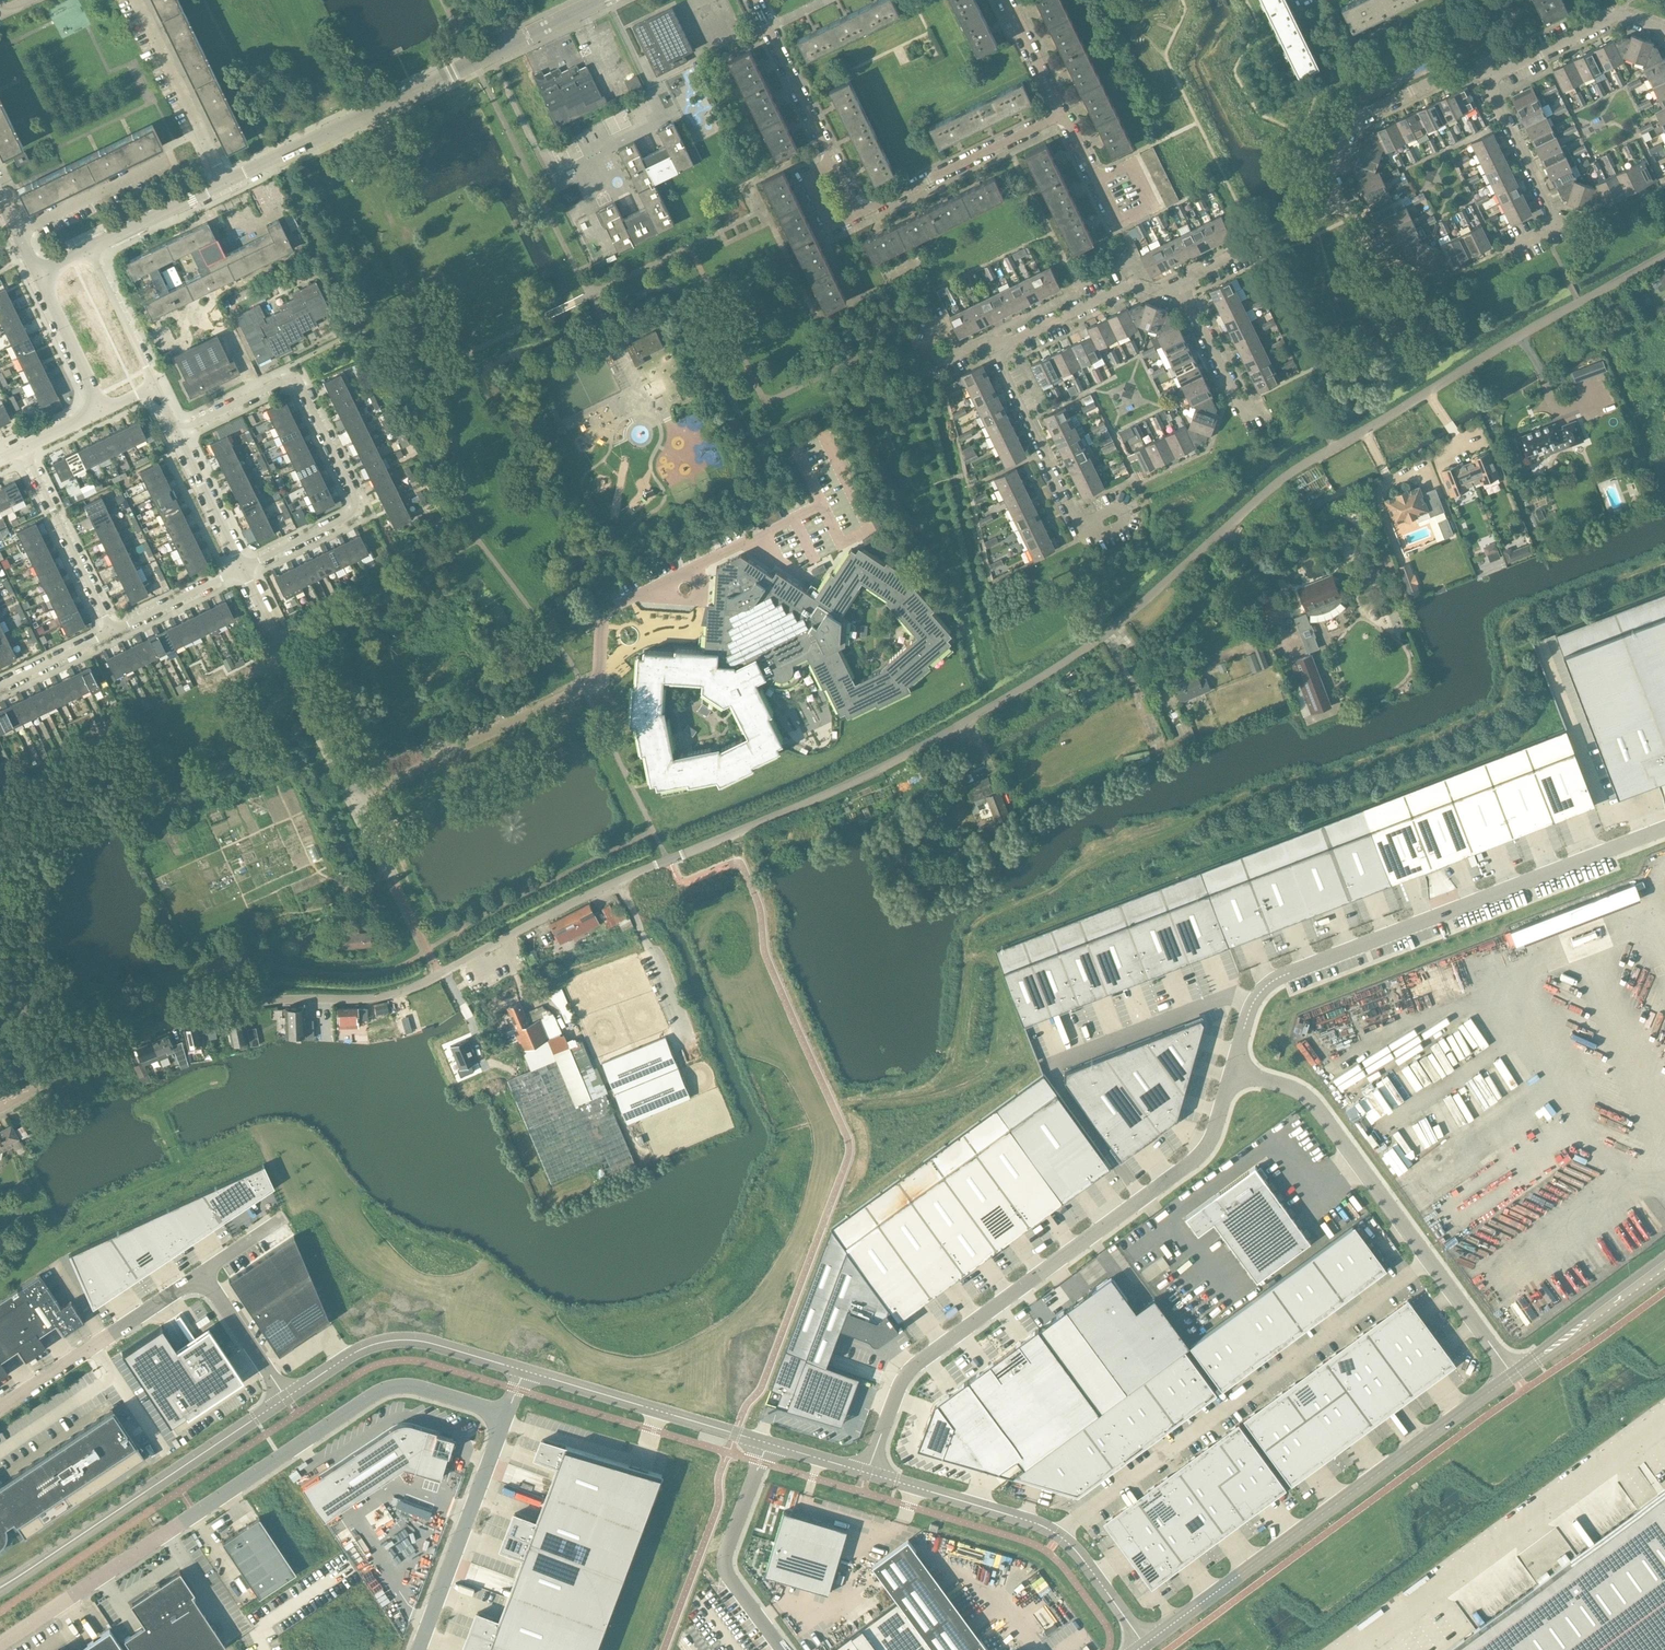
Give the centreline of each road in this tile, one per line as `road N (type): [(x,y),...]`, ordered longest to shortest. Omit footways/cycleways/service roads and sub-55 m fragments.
road 1 (unclassified): [(440,974),(554,911),(857,780),(973,718),(1102,636),(1278,482),(1664,256)]
road 2 (unclassified): [(0,1644),(382,1390),(414,1386),(506,1415)]
road 3 (unclassified): [(867,1473),(906,1373),(1194,1164),(1214,1138),(1234,1069)]
road 4 (residential): [(0,1108),(151,1029),(243,1005),(373,999),(440,974)]
road 5 (unclassified): [(1428,1260),(1058,1533)]
road 6 (tertiary): [(1145,1644),(1513,1376)]
road 7 (unclassified): [(1252,1004),(1289,973),(1664,829)]
road 8 (residential): [(225,182),(601,0)]
road 9 (unclassified): [(354,798),(595,681),(601,613),(671,590)]
road 10 (residential): [(1085,537),(998,348),(1126,285),(1180,289)]
road 11 (unclassified): [(0,1589),(284,1397)]
road 12 (unclassified): [(1234,1069),(1305,1095),(1428,1260)]
road 13 (residential): [(176,432),(294,378),(355,512)]
road 14 (unclassified): [(284,1397),(361,1347),(390,1340),(427,1340),(525,1370)]
road 15 (residential): [(354,798),(242,569)]
road 16 (unclassified): [(525,1370),(767,1443)]
road 17 (unclassified): [(418,1649),(506,1415)]
road 18 (unclassified): [(0,1408),(202,1275)]
road 19 (residential): [(1344,201),(1332,175),(1350,122),(1463,67),(1485,80)]
road 20 (unclassified): [(782,1649),(726,1573),(724,1557),(767,1443)]
road 21 (residential): [(1063,115),(859,214)]
road 22 (unclassified): [(1050,1064),(1230,995),(1252,1004)]
road 23 (residential): [(112,632),(24,447)]
road 24 (residential): [(225,182),(136,0)]
road 25 (unclassified): [(867,1473),(1058,1533)]
road 26 (residential): [(1485,80),(1610,19),(1664,32)]
road 27 (tertiary): [(1513,1376),(1664,1263)]
road 28 (residential): [(1180,289),(1192,276),(1344,201)]
road 29 (residential): [(833,162),(754,0)]
road 30 (residential): [(15,232),(166,160)]
road 31 (residential): [(1559,226),(1485,80)]
road 32 (residential): [(242,569),(176,432)]
road 33 (residential): [(89,249),(225,182)]
road 34 (residential): [(153,386),(89,249)]
road 35 (residential): [(37,276),(103,410)]
road 36 (unclassified): [(202,1275),(284,1397)]
road 37 (residential): [(112,632),(242,569)]
road 38 (unclassified): [(1428,1260),(1513,1376)]
road 39 (unclassified): [(1058,1533),(1145,1644)]
road 40 (residential): [(1063,115),(1008,0)]
road 41 (residential): [(1238,402),(1180,289)]
road 42 (residential): [(242,569),(355,512)]
road 43 (residential): [(859,214),(829,228),(804,175),(833,162)]
road 44 (residential): [(0,684),(112,632)]
road 45 (residential): [(1118,224),(1063,115)]

